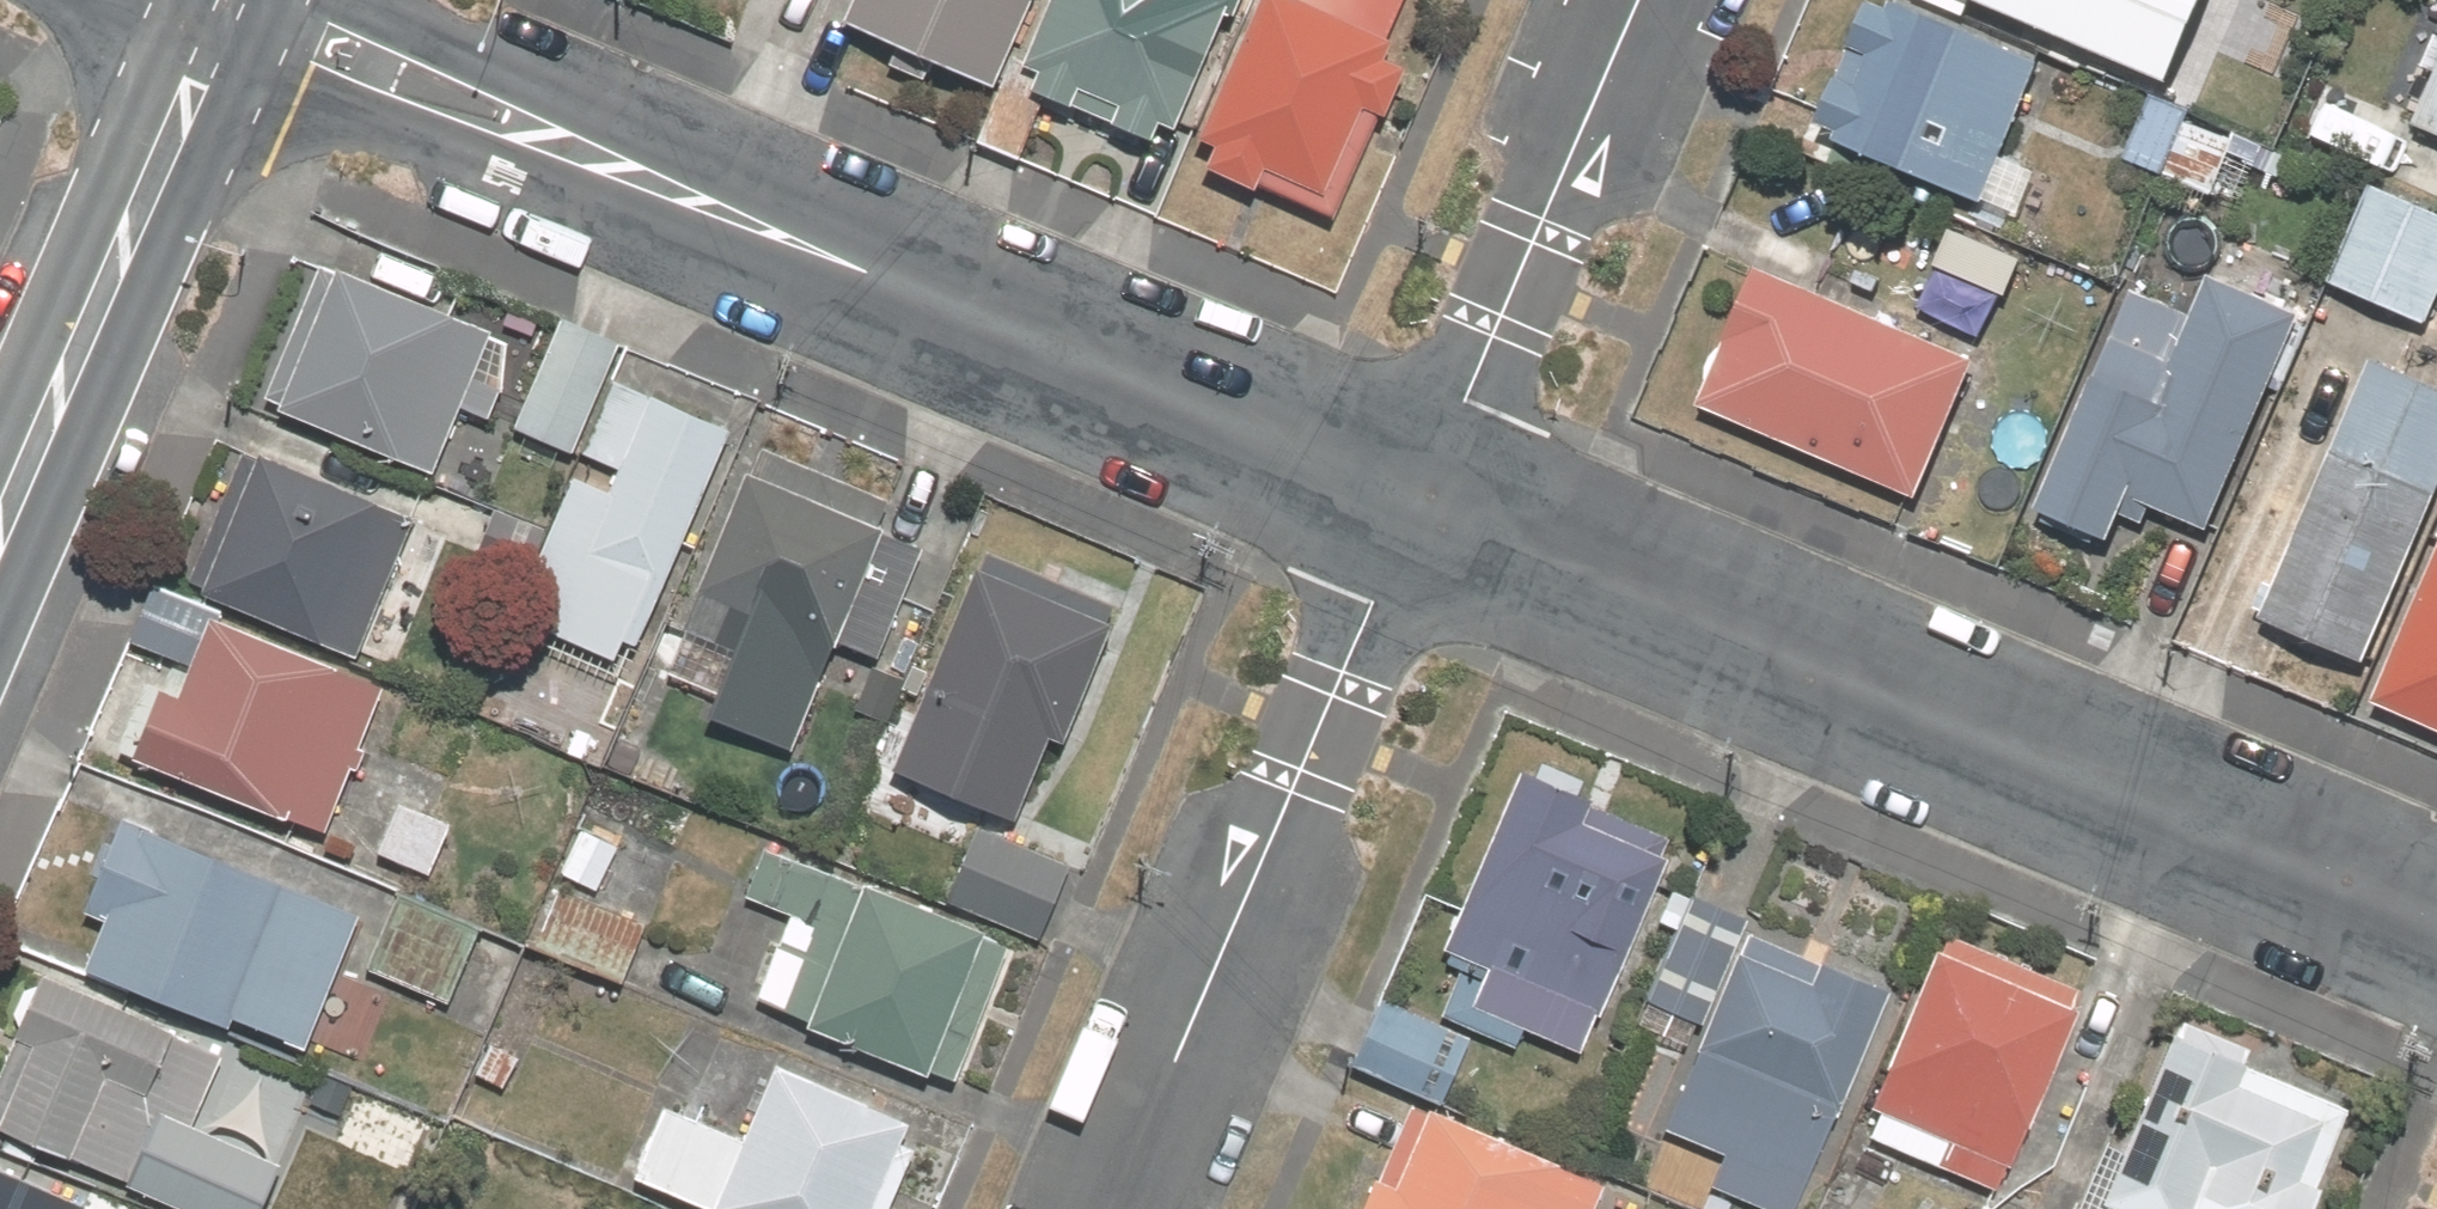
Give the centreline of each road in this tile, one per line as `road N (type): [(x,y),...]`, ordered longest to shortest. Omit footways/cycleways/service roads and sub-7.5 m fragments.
road 1 (residential): [(228,8),(1416,499)]
road 2 (residential): [(1416,499),(2436,927)]
road 3 (residential): [(1416,499),(1108,1208)]
road 4 (secondary): [(0,526),(228,8)]
road 5 (residential): [(1636,0),(1416,499)]

